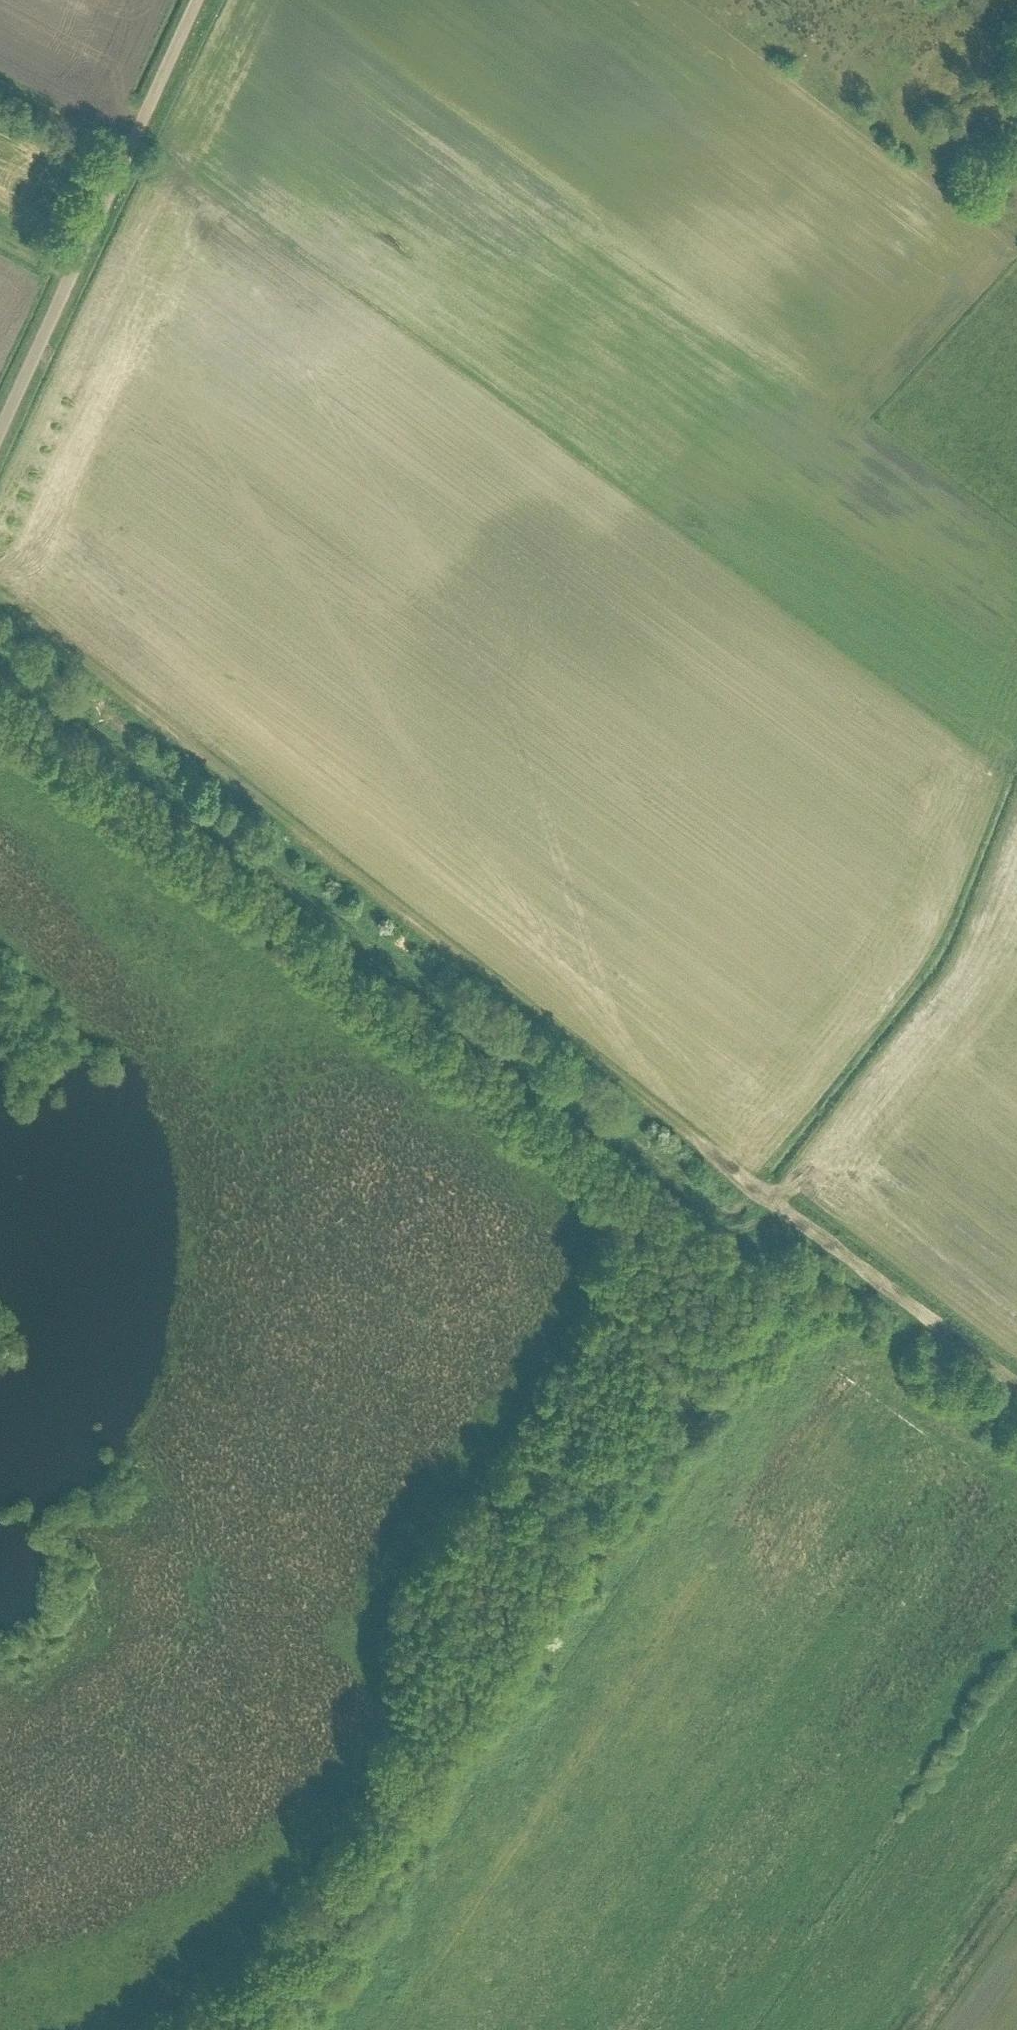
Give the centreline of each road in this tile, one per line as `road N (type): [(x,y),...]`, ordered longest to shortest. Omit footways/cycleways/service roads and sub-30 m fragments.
road 1 (track): [(1016,1391),(0,604)]
road 2 (unclassified): [(0,427),(194,0)]

